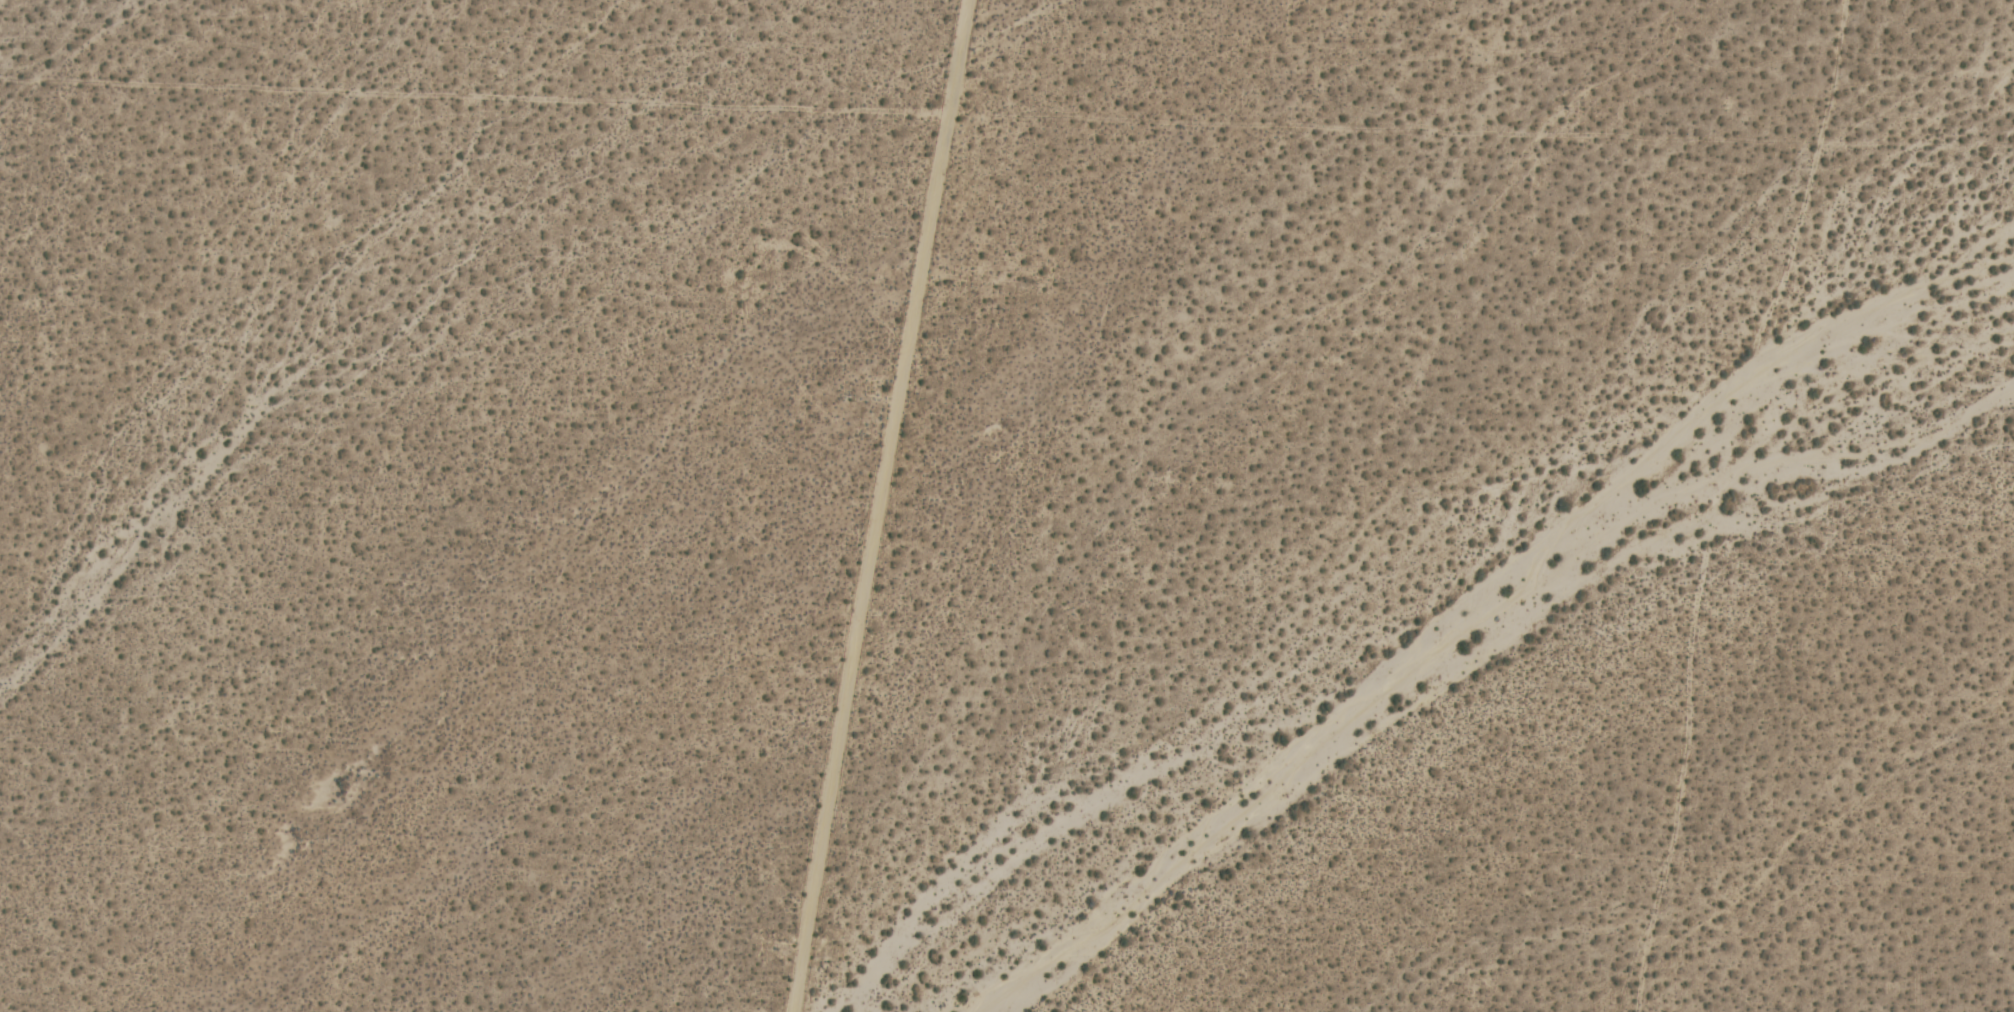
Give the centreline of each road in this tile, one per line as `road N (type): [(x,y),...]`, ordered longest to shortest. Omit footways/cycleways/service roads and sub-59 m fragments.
road 1 (track): [(790,1011),(964,0)]

